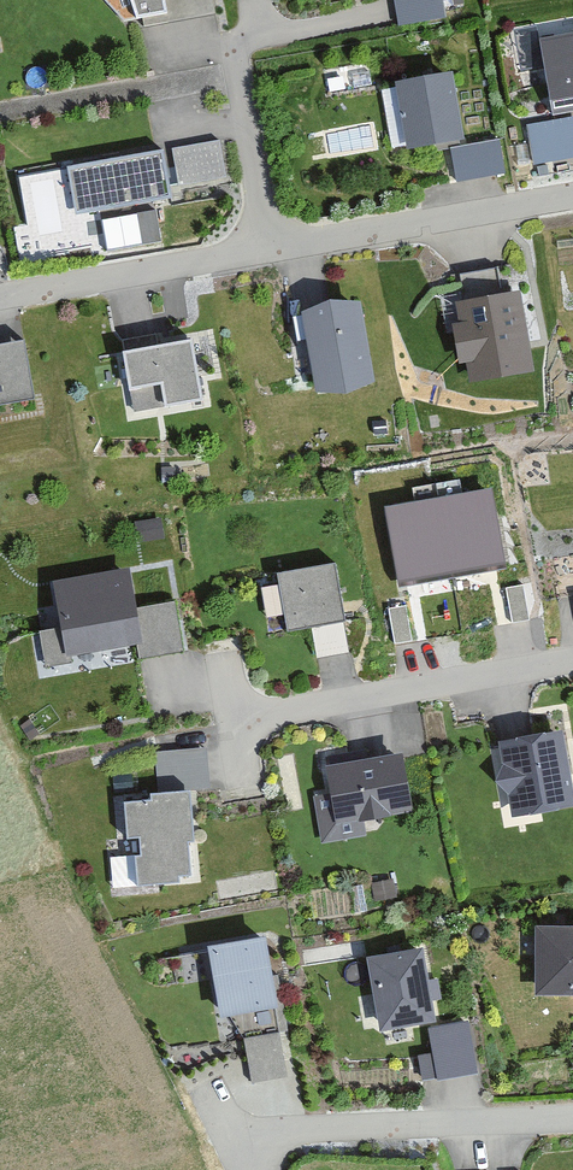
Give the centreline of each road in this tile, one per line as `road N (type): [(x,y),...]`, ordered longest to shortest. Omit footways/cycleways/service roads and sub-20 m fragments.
road 1 (residential): [(266,255),(234,81),(0,117)]
road 2 (residential): [(572,662),(234,720)]
road 3 (residential): [(572,1123),(236,1135)]
road 4 (residential): [(572,200),(266,255)]
road 5 (residential): [(266,255),(0,303)]

